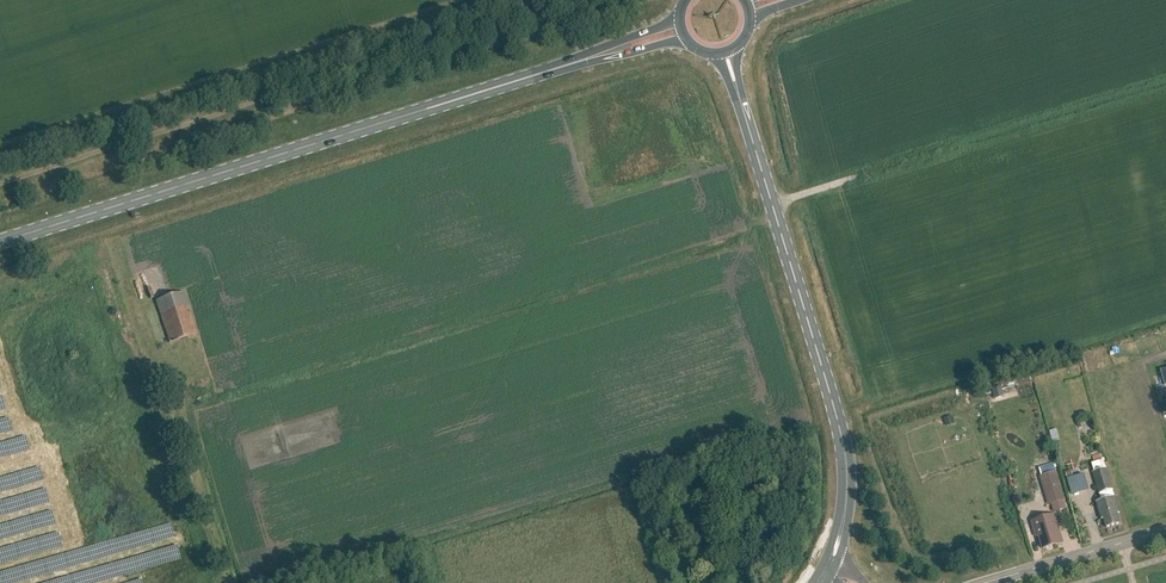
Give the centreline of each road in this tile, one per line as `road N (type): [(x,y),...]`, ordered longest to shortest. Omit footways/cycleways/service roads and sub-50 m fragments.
road 1 (primary): [(0,242),(682,31)]
road 2 (track): [(0,180),(578,0)]
road 3 (primary): [(827,573),(844,523),(847,457),(727,54)]
road 4 (tertiary): [(990,582),(1165,531)]

